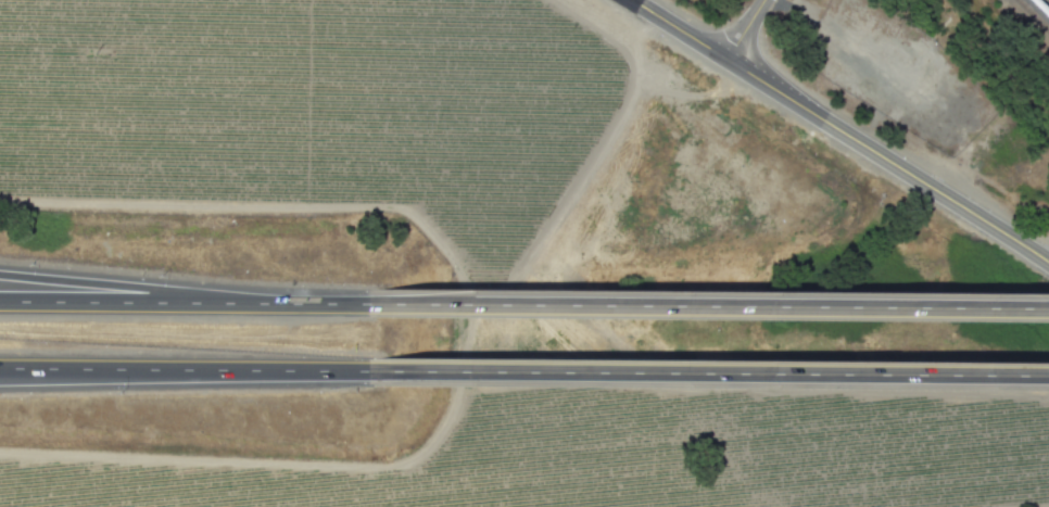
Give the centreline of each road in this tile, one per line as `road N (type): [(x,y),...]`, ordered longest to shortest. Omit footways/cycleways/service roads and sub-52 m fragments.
road 1 (motorway): [(372,376),(1048,379)]
road 2 (motorway): [(1048,310),(376,305)]
road 3 (secondary): [(1048,263),(629,0)]
road 4 (motorway): [(0,371),(372,376)]
road 5 (motorway): [(230,305),(0,276)]
road 6 (motorway): [(230,305),(0,304)]
road 7 (motorway): [(376,305),(230,305)]

